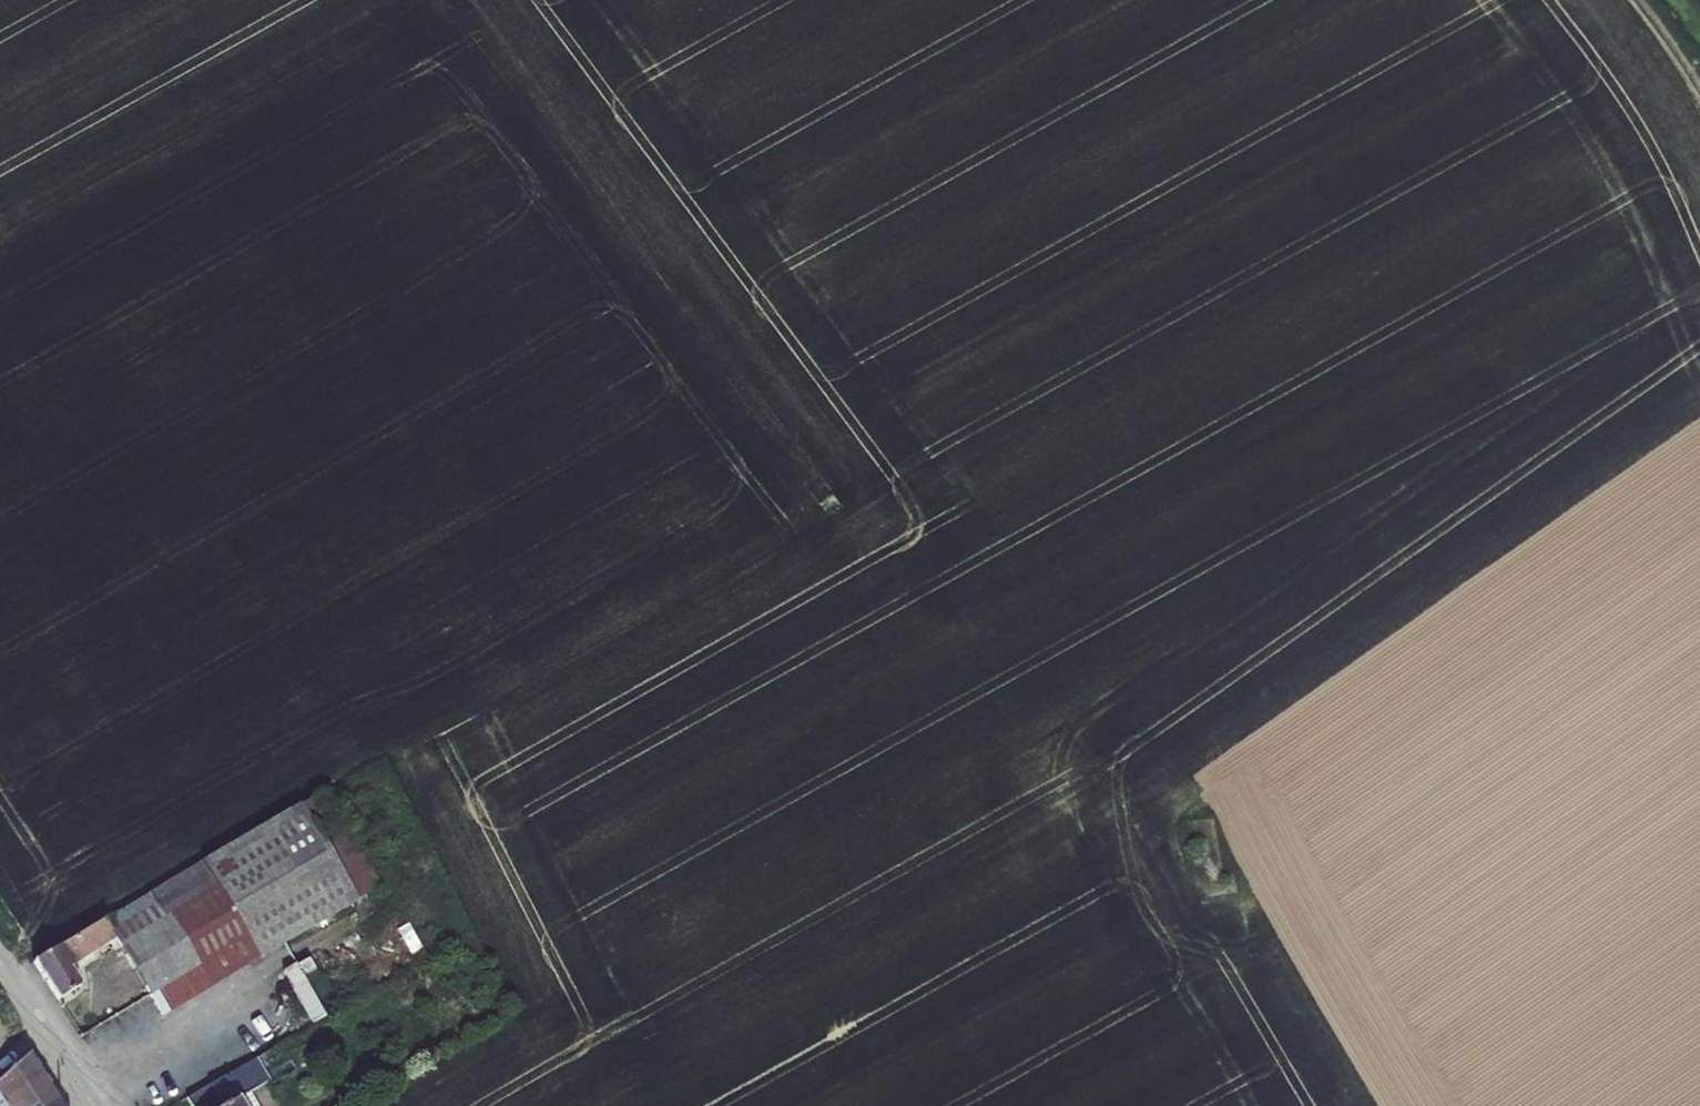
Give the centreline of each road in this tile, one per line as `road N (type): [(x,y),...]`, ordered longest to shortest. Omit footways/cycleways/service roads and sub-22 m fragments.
road 1 (residential): [(0,965),(92,1105)]

